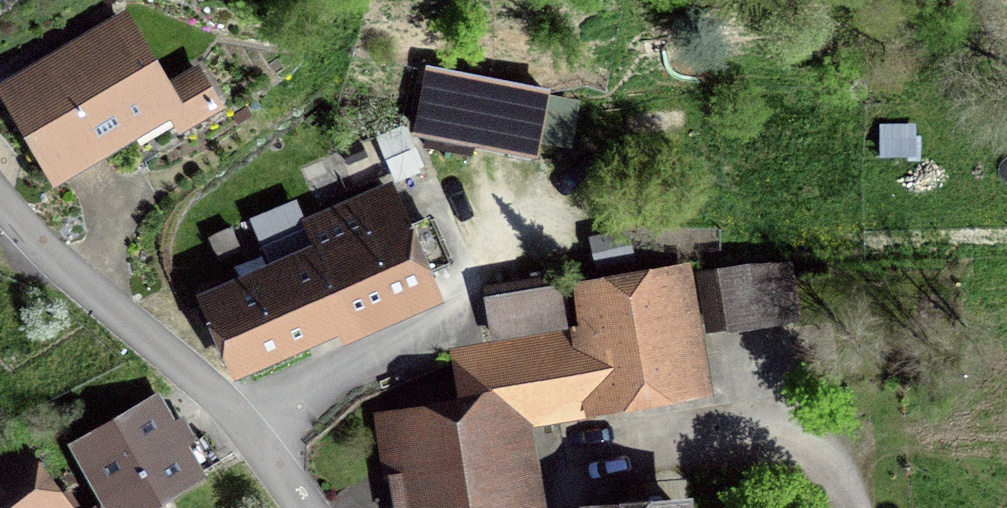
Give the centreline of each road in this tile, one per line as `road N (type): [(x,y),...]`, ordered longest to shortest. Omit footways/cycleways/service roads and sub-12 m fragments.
road 1 (track): [(0,200),(65,277),(240,424),(306,507)]

